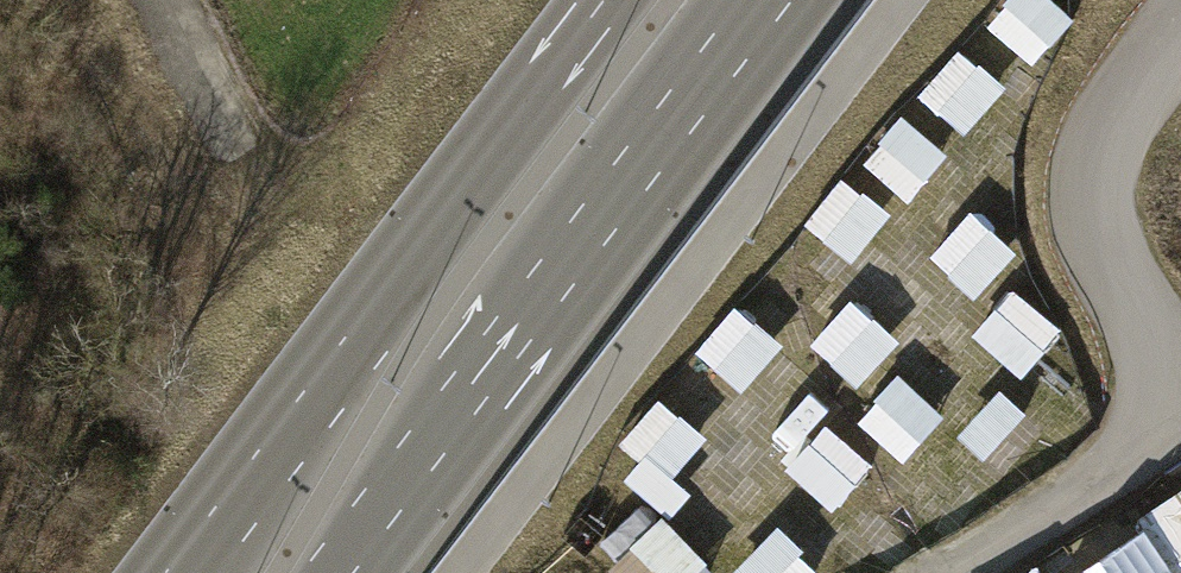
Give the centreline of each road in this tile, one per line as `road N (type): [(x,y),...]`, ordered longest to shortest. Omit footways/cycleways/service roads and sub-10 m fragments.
road 1 (secondary): [(350,572),(785,0)]
road 2 (secondary): [(613,0),(179,572)]
road 3 (unclassified): [(1180,24),(1112,117),(1086,196),(1098,268),(1180,375)]
road 4 (unclassified): [(928,572),(1180,423)]

